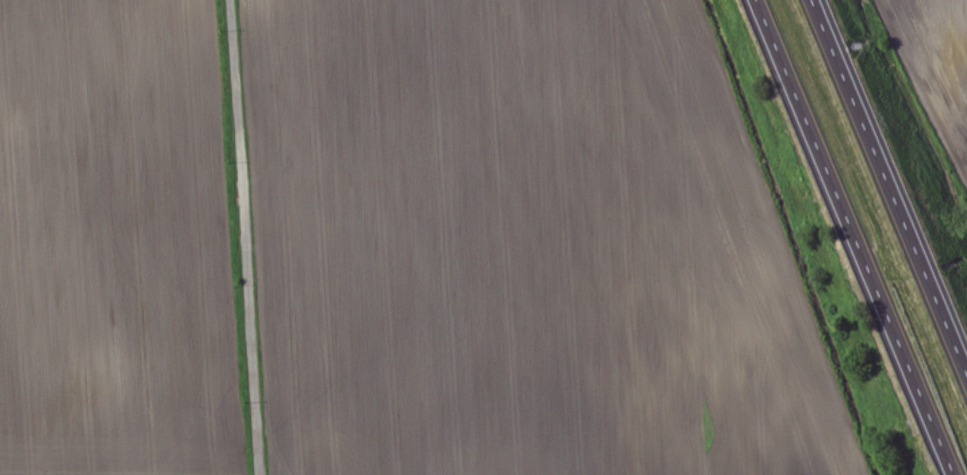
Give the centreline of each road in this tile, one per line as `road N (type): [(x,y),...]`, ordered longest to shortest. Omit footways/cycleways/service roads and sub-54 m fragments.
road 1 (trunk): [(772,0),(966,468)]
road 2 (trunk): [(966,333),(828,0)]

